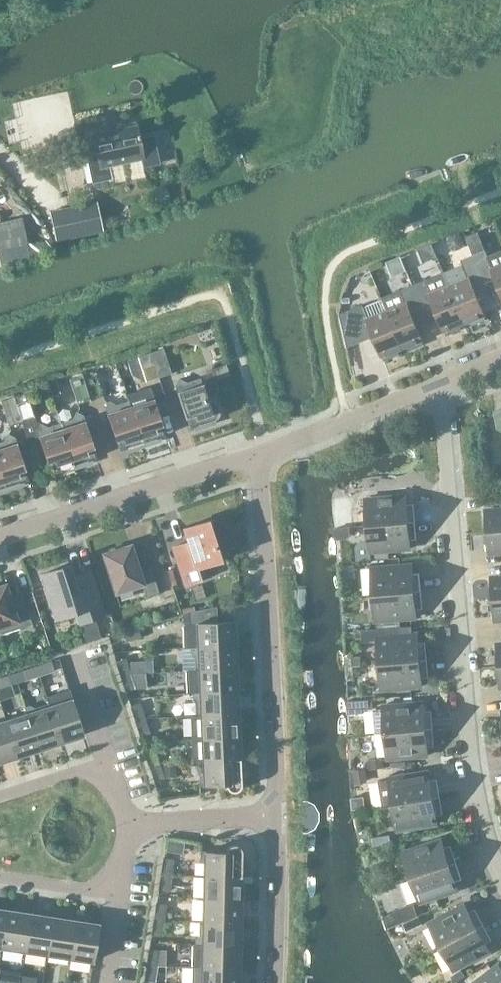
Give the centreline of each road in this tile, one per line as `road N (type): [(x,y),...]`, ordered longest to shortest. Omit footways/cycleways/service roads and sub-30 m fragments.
road 1 (residential): [(500,880),(467,754),(442,383)]
road 2 (residential): [(274,816),(257,453)]
road 3 (residential): [(0,537),(257,453)]
road 4 (residential): [(257,453),(442,383)]
road 5 (residential): [(126,825),(118,894),(0,877)]
road 6 (residential): [(0,795),(106,762),(126,825)]
road 7 (residential): [(273,982),(274,816)]
road 8 (residential): [(274,816),(126,825)]

